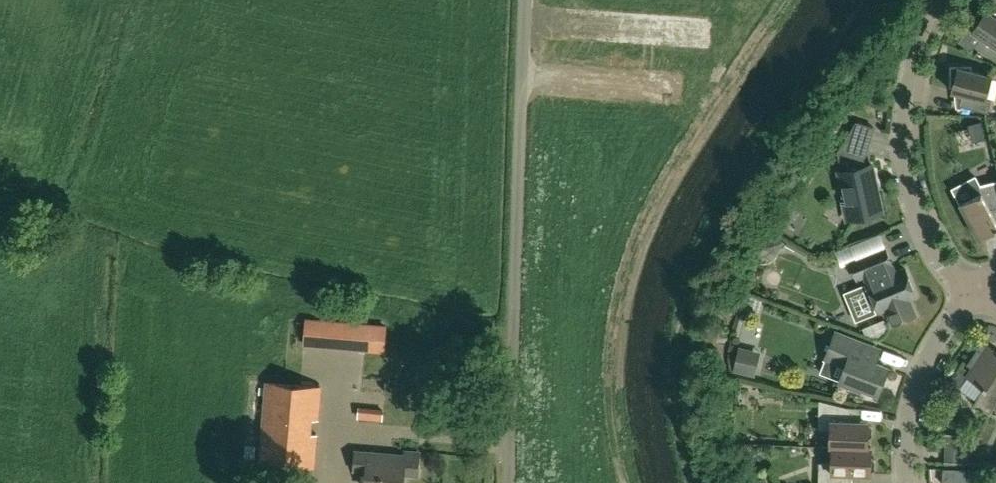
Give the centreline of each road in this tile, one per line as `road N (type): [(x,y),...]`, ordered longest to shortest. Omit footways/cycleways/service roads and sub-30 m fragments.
road 1 (unclassified): [(510,482),(525,0)]
road 2 (residential): [(973,295),(936,258),(916,214),(903,103),(907,54),(930,0)]
road 3 (residential): [(907,482),(906,412),(919,373),(973,295)]

